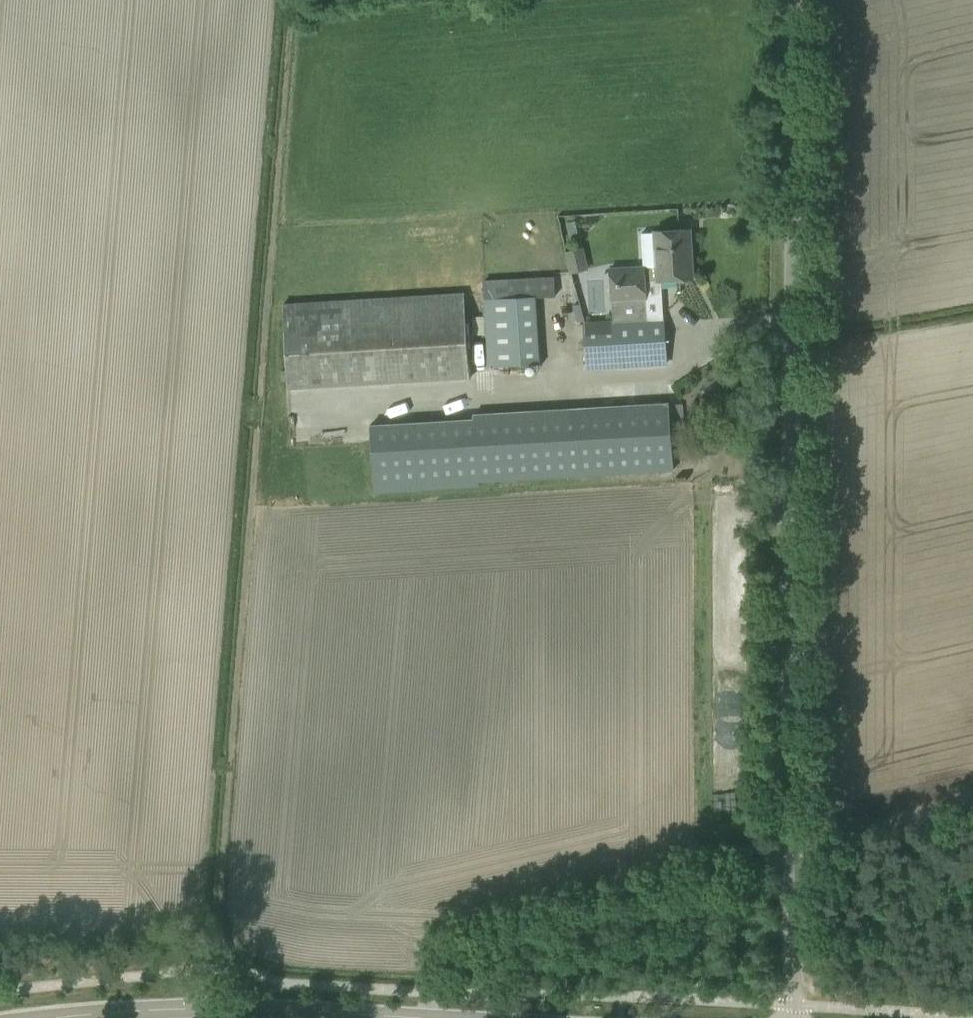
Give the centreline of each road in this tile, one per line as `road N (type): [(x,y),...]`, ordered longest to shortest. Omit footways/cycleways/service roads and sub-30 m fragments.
road 1 (unclassified): [(797,1017),(799,0)]
road 2 (tertiary): [(54,1017),(165,1005),(460,1017)]

